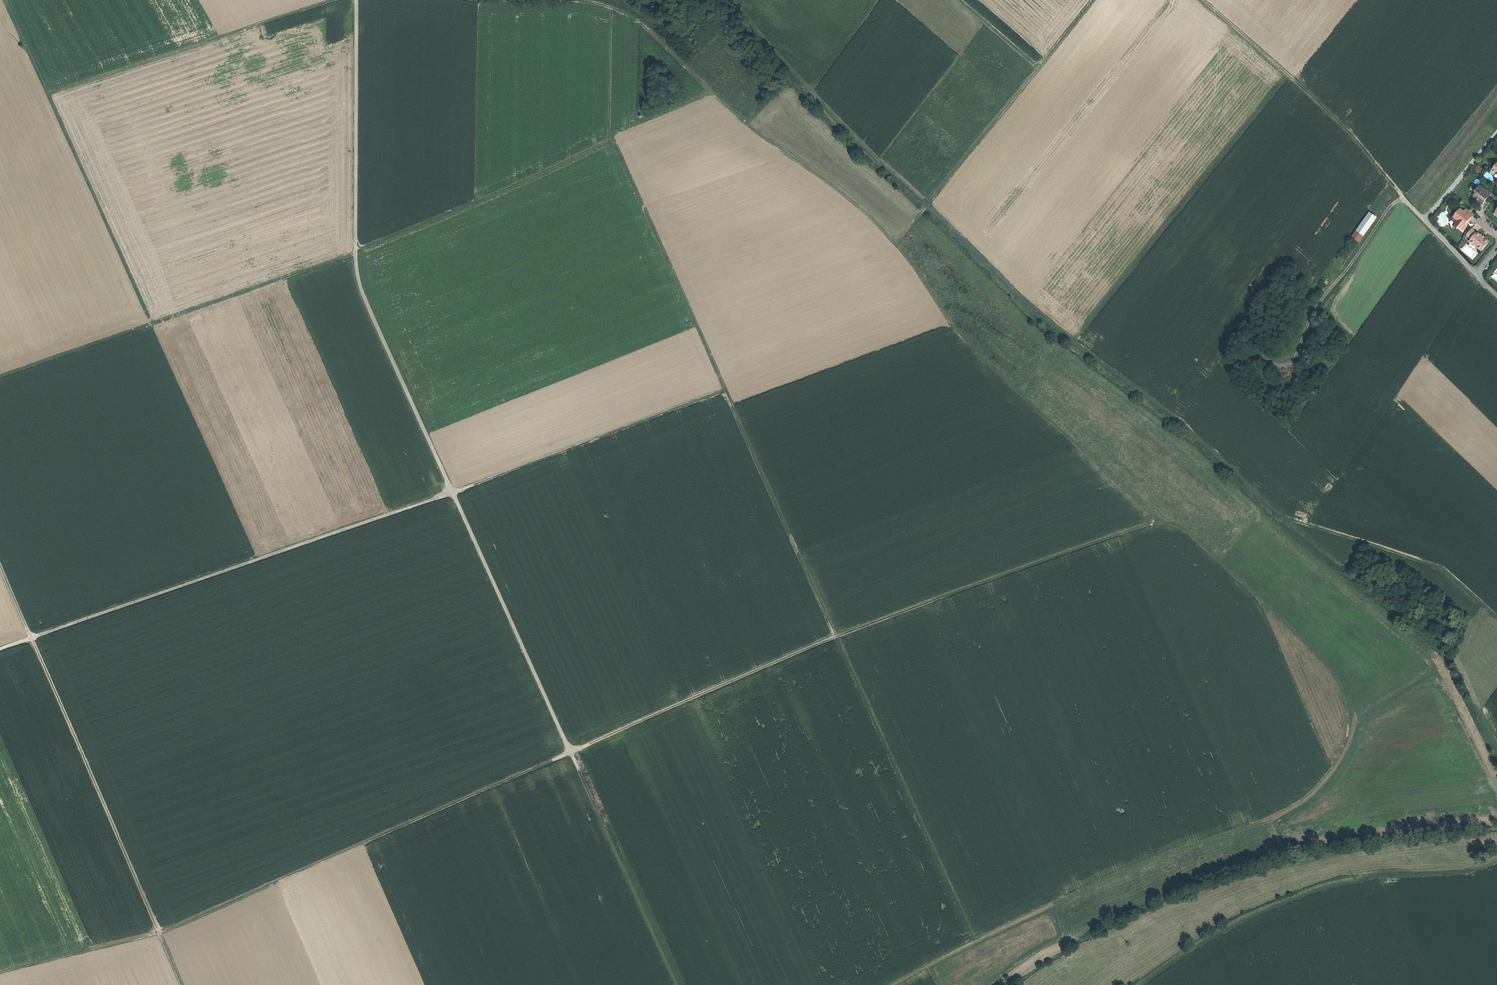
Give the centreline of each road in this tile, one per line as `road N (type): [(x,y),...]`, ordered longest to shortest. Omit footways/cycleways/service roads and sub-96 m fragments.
road 1 (track): [(1157,523),(837,636),(158,936),(0,973)]
road 2 (track): [(893,244),(973,353),(1157,523),(1182,529),(1330,673),(1349,728),(1332,768),(1301,803),(1141,866),(894,984)]
road 3 (track): [(675,984),(362,298),(354,259),(356,0)]
road 4 (track): [(975,945),(608,130),(609,10)]
road 5 (track): [(725,388),(0,652)]
road 6 (track): [(0,377),(354,252),(711,94)]
road 7 (track): [(485,0),(584,4),(634,22),(759,139),(860,206),(893,244),(927,207)]
road 8 (track): [(0,566),(182,984)]
road 9 (track): [(1496,613),(1337,476),(1477,274)]
road 10 (track): [(1496,133),(1425,221),(1276,56),(1209,0)]
road 11 (track): [(6,0),(152,323)]
road 12 (track): [(48,94),(333,0)]
road 13 (track): [(731,0),(854,144),(927,207)]
road 14 (track): [(927,207),(1094,0)]
road 15 (track): [(1313,322),(1403,198)]

